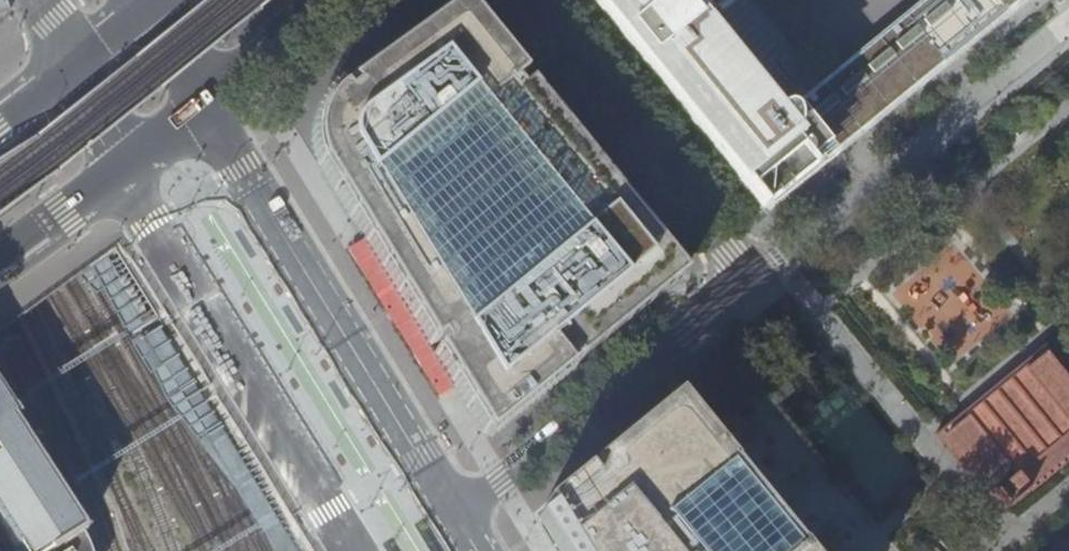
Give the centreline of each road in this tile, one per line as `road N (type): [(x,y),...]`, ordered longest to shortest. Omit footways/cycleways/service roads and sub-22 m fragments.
road 1 (residential): [(522,0),(748,279),(455,514)]
road 2 (tertiary): [(202,101),(455,514)]
road 3 (tertiary): [(123,162),(150,227),(354,550)]
road 4 (primary): [(202,101),(326,0)]
road 5 (primary): [(0,254),(123,162)]

